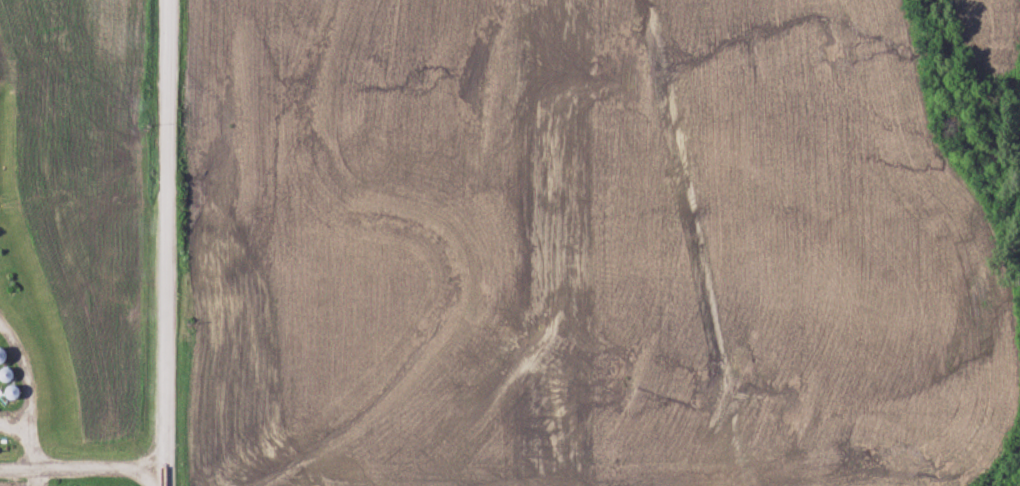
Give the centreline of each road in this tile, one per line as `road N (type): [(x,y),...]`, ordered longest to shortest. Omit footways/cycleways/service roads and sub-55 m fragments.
road 1 (tertiary): [(164,485),(166,0)]
road 2 (residential): [(163,474),(0,472)]

